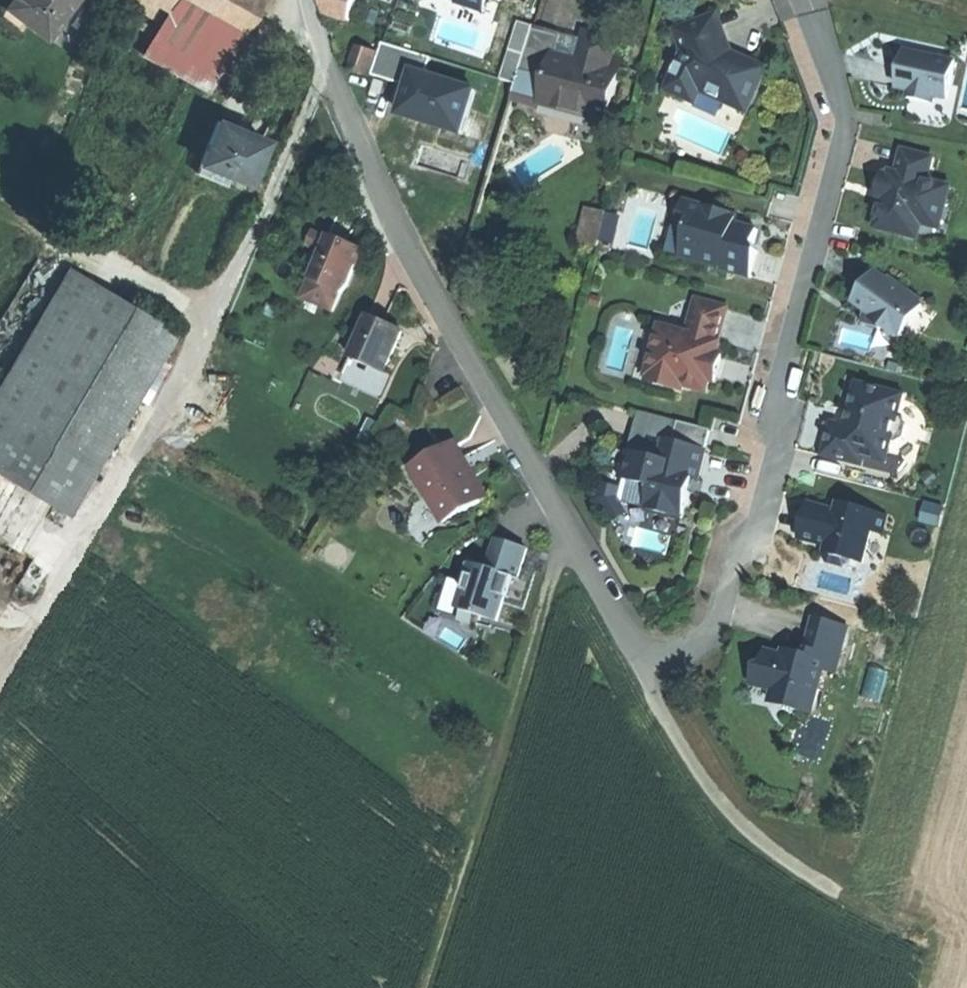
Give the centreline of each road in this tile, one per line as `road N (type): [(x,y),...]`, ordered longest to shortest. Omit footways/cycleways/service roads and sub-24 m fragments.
road 1 (residential): [(309,0),(355,138),(426,284),(645,667),(669,664),(715,635),(737,552),(765,521),(784,454),(778,406),(845,138),(843,105),(809,0)]
road 2 (track): [(328,66),(206,347),(0,686)]
road 3 (track): [(569,534),(420,987)]
road 4 (track): [(645,667),(655,706),(718,794),(764,847),(816,883)]

